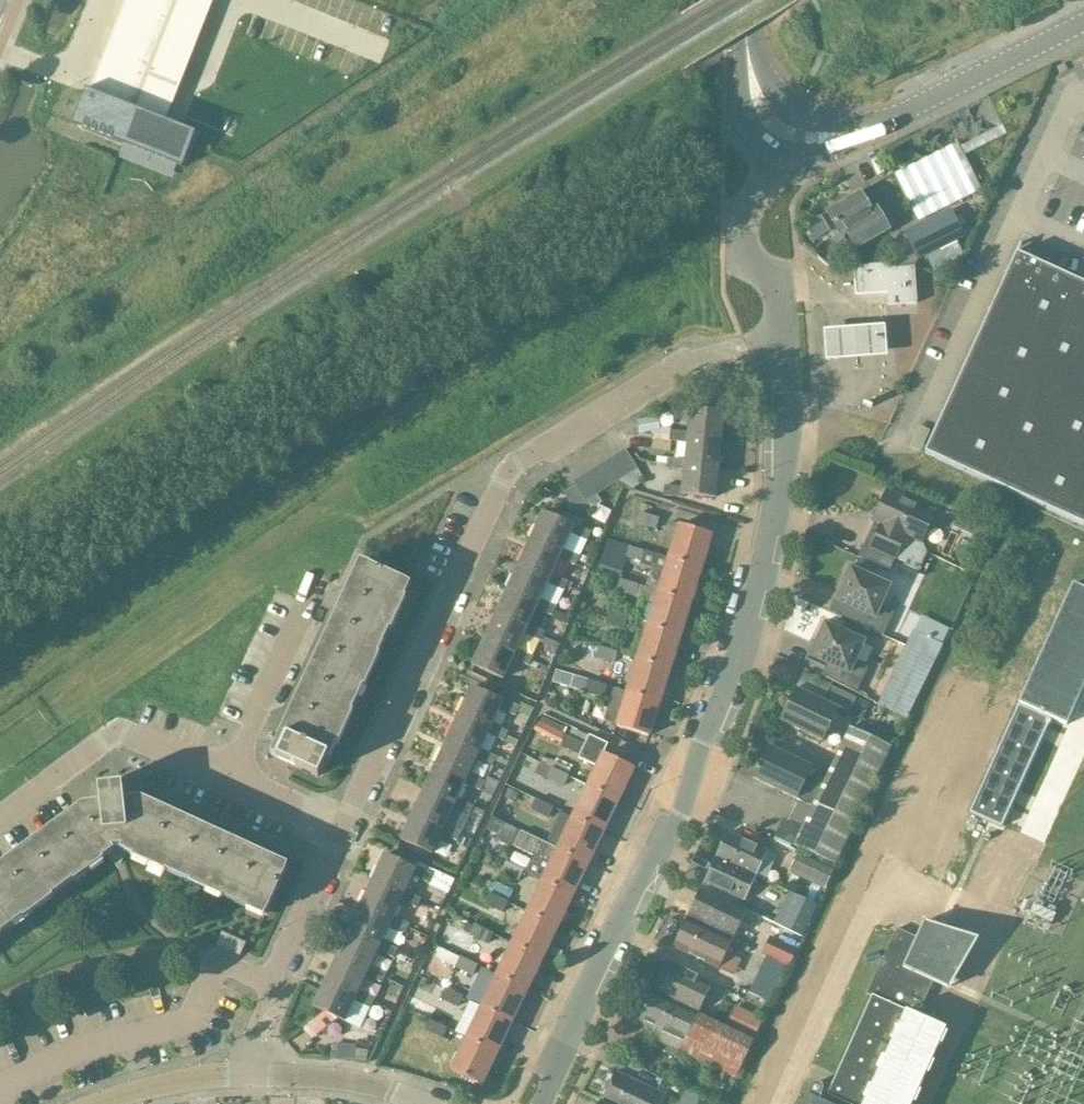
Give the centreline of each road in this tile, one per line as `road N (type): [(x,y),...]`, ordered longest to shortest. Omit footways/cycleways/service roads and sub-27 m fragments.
road 1 (residential): [(536,1103),(677,814),(733,671),(771,531),(782,462),(785,302),(744,235),(775,153)]
road 2 (residential): [(342,825),(511,465),(701,349)]
road 3 (residential): [(0,822),(121,733),(232,773)]
road 4 (residential): [(249,1073),(273,981),(342,825)]
road 5 (unclassified): [(873,126),(1083,22)]
road 6 (residential): [(232,773),(315,595)]
road 7 (residential): [(249,1073),(333,1079),(420,1103)]
road 8 (residential): [(96,1103),(189,1078),(249,1073)]
road 9 (residential): [(232,773),(342,825)]

